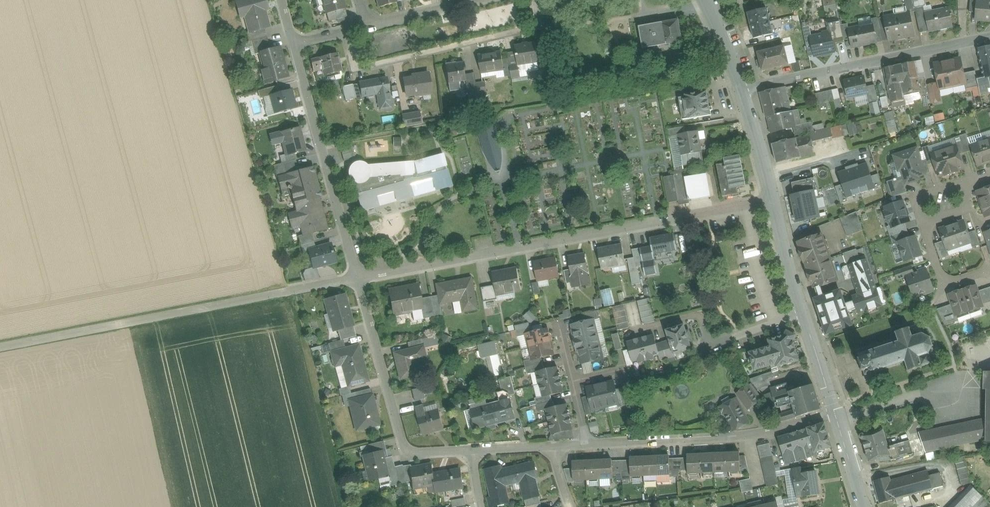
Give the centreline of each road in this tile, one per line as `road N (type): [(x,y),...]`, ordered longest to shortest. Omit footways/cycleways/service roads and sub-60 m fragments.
road 1 (residential): [(357,278),(773,200)]
road 2 (unclassified): [(357,278),(0,347)]
road 3 (residential): [(741,90),(989,37)]
road 4 (residential): [(587,445),(738,438),(835,414)]
road 5 (residential): [(357,278),(404,452),(470,451)]
road 6 (residential): [(344,32),(352,61),(364,67),(535,27),(537,0)]
road 7 (residential): [(293,44),(357,278)]
road 8 (residential): [(803,312),(711,346),(702,313)]

